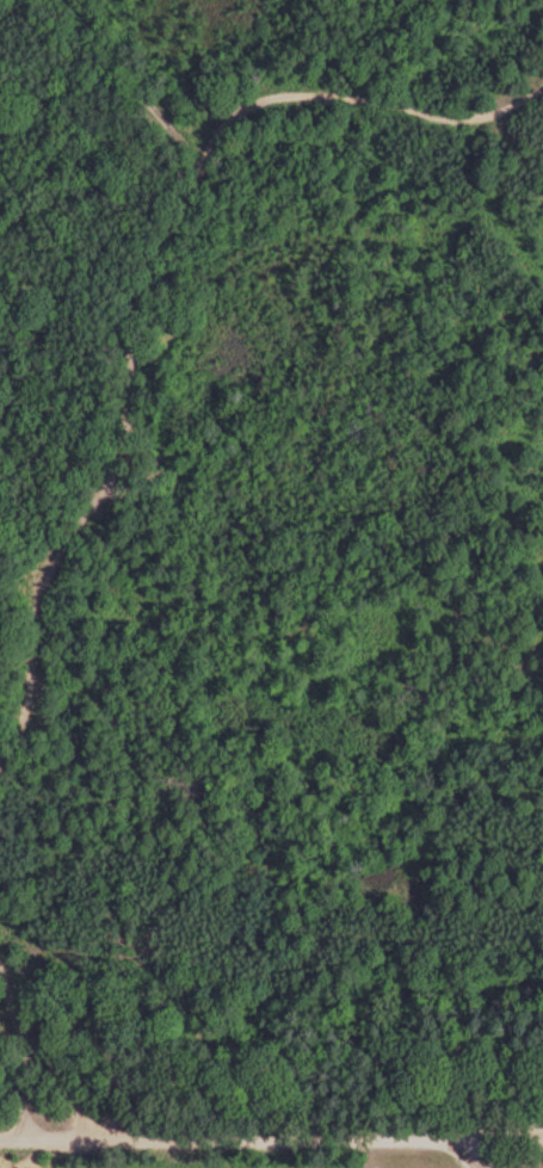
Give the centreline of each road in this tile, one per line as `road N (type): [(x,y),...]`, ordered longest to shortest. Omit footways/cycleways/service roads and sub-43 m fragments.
road 1 (track): [(0,811),(12,798),(32,731),(58,564),(142,431),(178,217),(181,143),(178,105),(153,78),(6,0)]
road 2 (residential): [(0,1132),(542,1135)]
road 3 (track): [(542,69),(459,117),(249,92),(181,143)]
road 4 (track): [(20,1132),(35,1000),(0,904)]

